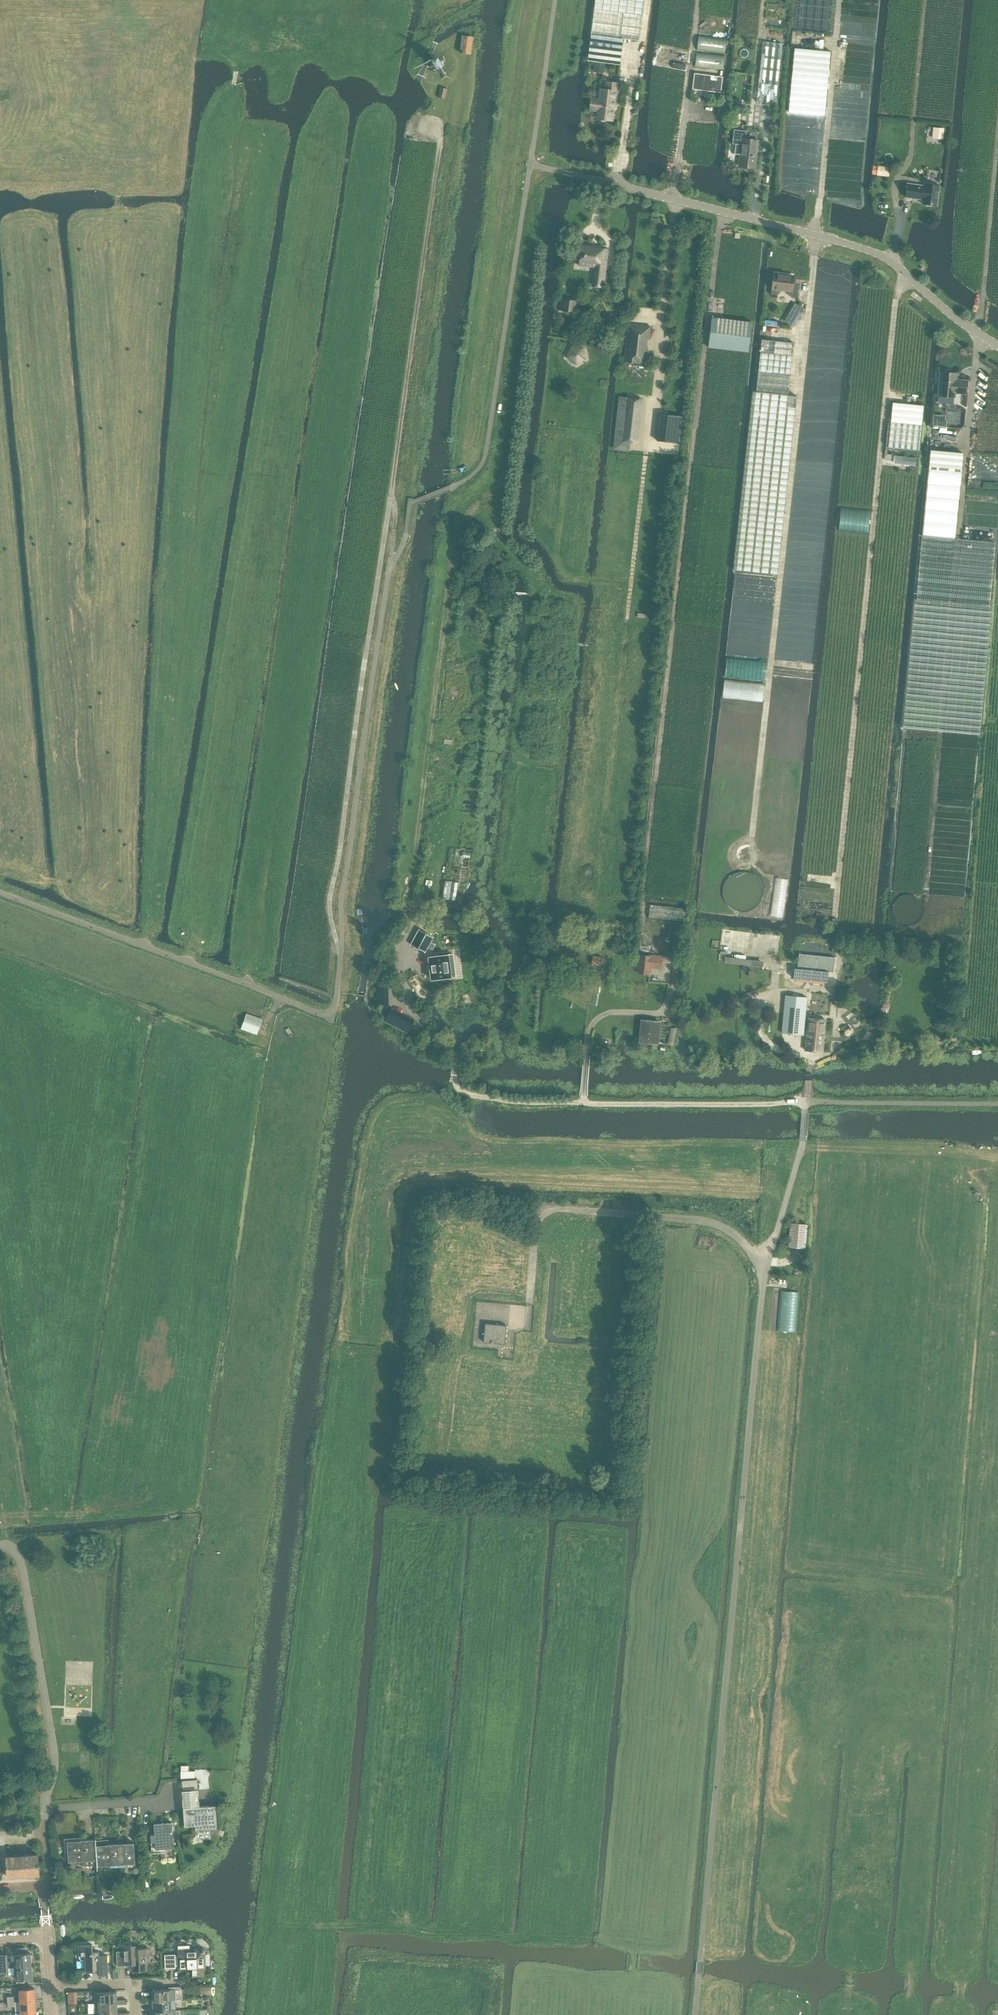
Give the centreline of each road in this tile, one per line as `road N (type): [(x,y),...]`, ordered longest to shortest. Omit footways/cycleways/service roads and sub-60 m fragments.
road 1 (unclassified): [(695,2014),(765,1272)]
road 2 (track): [(726,213),(639,931)]
road 3 (track): [(909,277),(895,294),(835,918)]
road 4 (track): [(810,299),(748,865)]
road 5 (track): [(340,951),(330,899),(393,486)]
road 6 (unclassified): [(997,346),(877,254),(583,177)]
road 7 (track): [(389,572),(439,147),(431,126)]
road 8 (track): [(806,1101),(507,1101),(463,1093),(454,1080)]
road 9 (unclassified): [(45,1811),(53,1746),(21,1564),(0,1545)]
road 10 (residential): [(765,1272),(802,1144),(806,1101)]
road 11 (track): [(626,623),(645,456)]
road 12 (track): [(972,395),(959,536)]
road 13 (residential): [(45,1811),(176,1799)]

